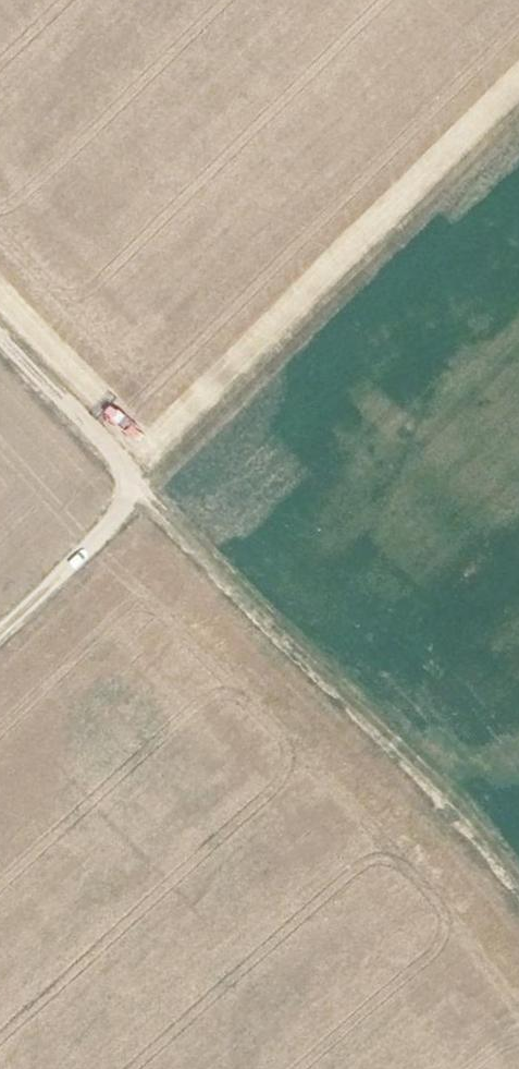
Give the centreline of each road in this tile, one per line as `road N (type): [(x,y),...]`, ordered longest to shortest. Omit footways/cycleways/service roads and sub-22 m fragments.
road 1 (track): [(125,491),(518,893)]
road 2 (track): [(518,123),(125,491)]
road 3 (track): [(0,634),(95,543),(125,491)]
road 4 (track): [(125,491),(0,355)]

